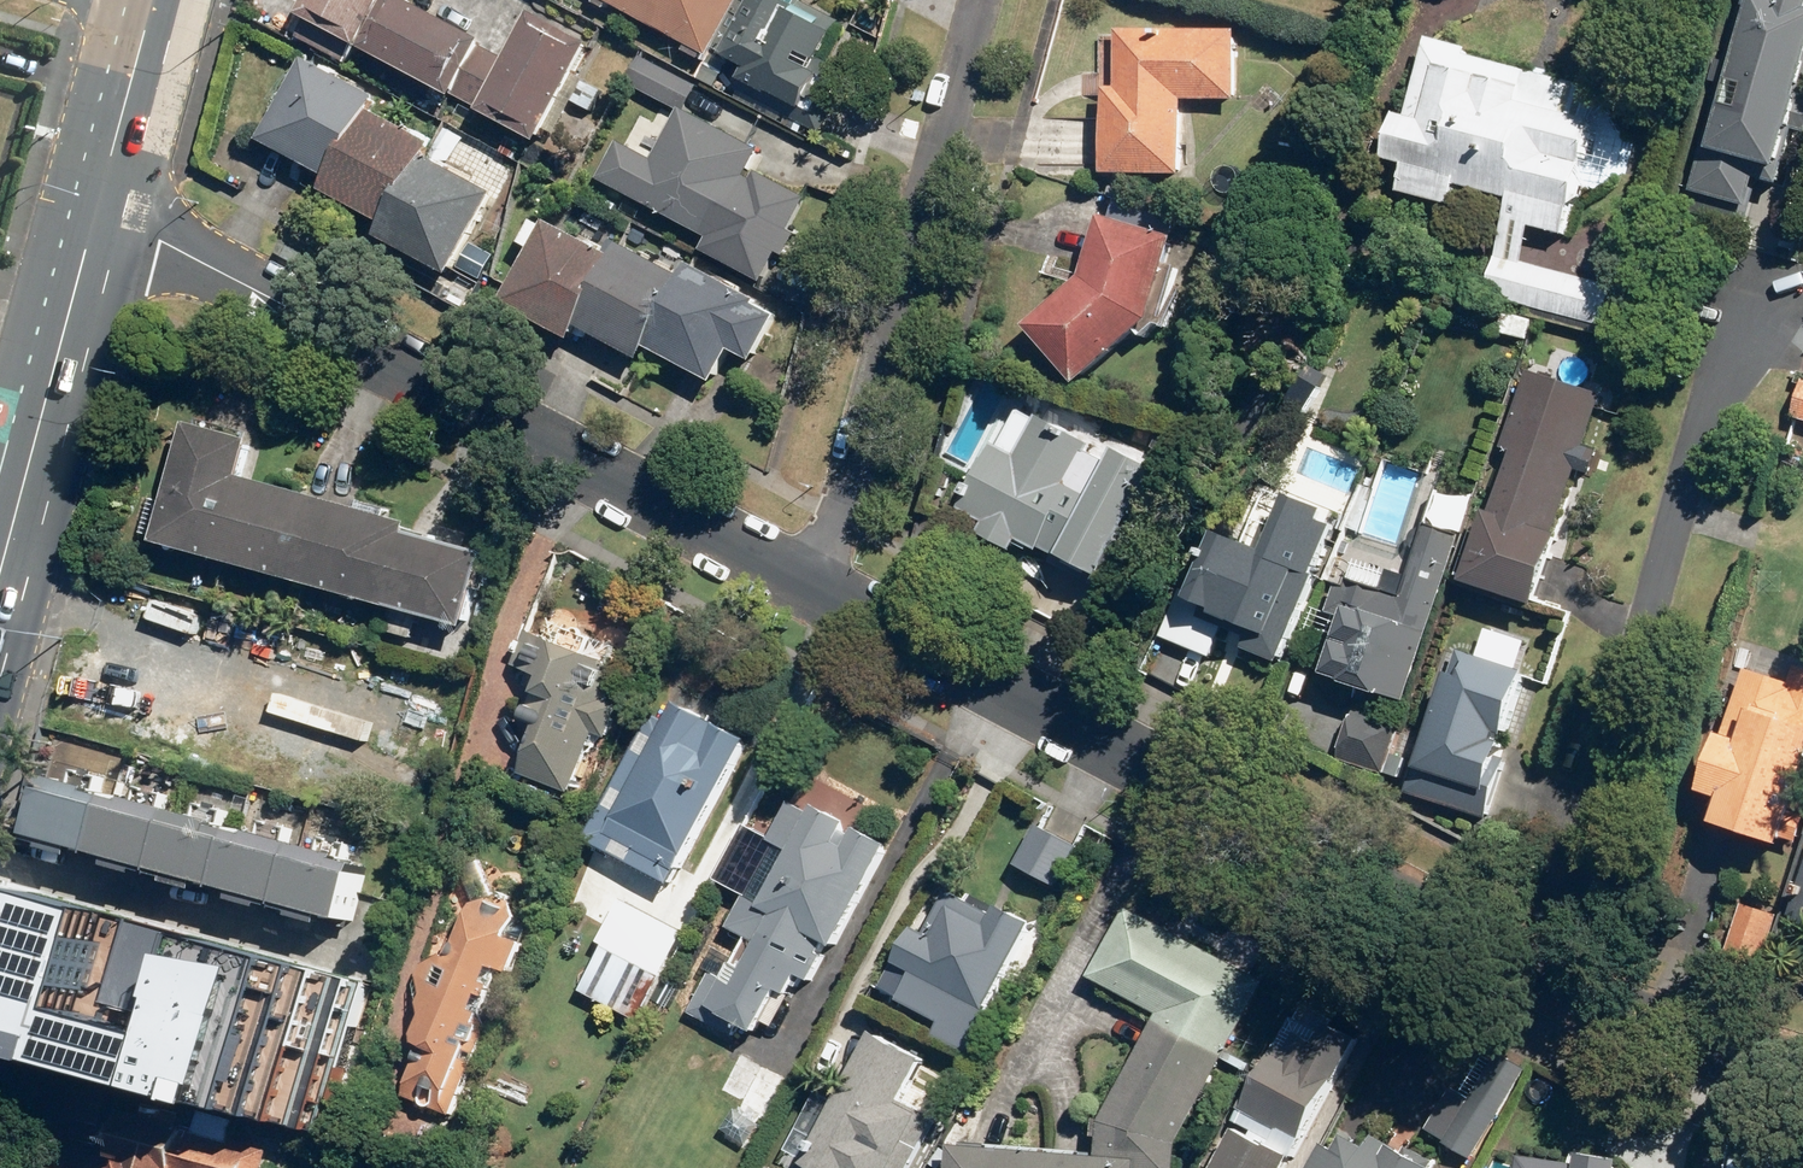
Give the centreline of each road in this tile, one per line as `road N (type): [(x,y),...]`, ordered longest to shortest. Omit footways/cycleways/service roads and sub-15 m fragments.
road 1 (residential): [(826,588),(1544,998)]
road 2 (residential): [(95,218),(159,238),(826,588)]
road 3 (residential): [(1544,998),(1739,298)]
road 4 (residential): [(826,588),(982,0)]
road 5 (primary): [(95,218),(0,575)]
road 6 (residential): [(1544,998),(1802,1076)]
road 7 (primary): [(156,0),(95,218)]

